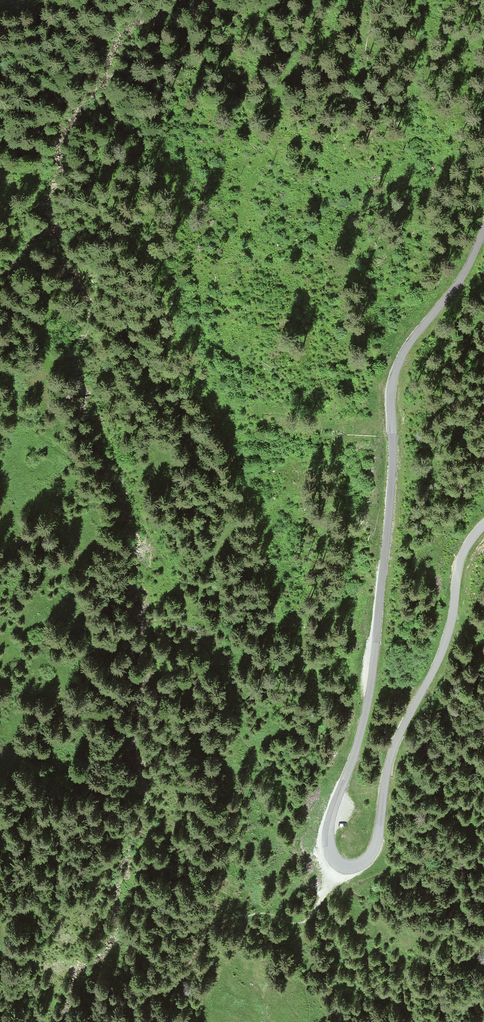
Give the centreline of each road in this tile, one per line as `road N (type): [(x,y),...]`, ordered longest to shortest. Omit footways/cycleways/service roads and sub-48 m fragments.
road 1 (unclassified): [(483,229),(393,376),(392,481),(370,687),(328,830),(331,853),(342,866),(359,865),(376,845),(392,752),(444,644),(464,550),(483,525)]
road 2 (track): [(338,863),(306,861),(168,558),(111,464),(28,427),(0,378)]

